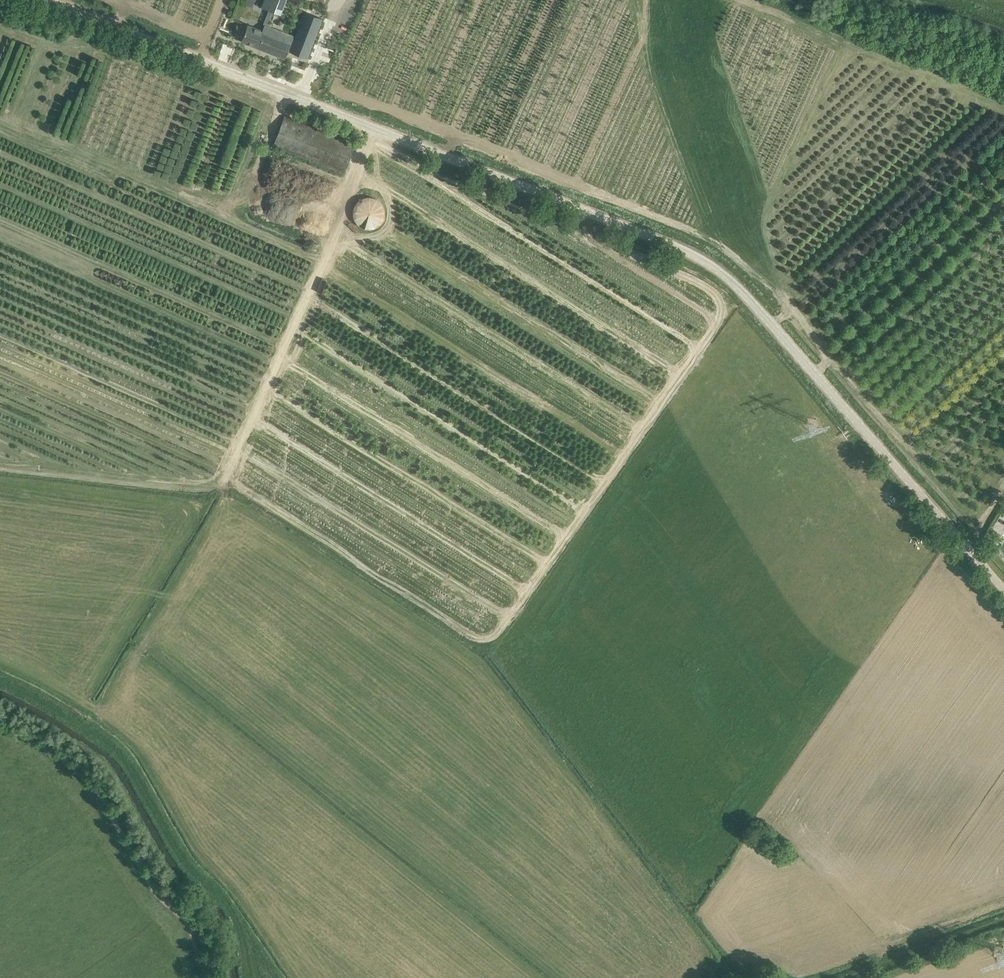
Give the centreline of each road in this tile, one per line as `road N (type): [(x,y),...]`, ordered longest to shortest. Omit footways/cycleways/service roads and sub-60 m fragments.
road 1 (unclassified): [(1003,590),(744,294),(701,259),(46,0)]
road 2 (track): [(226,483),(377,130)]

